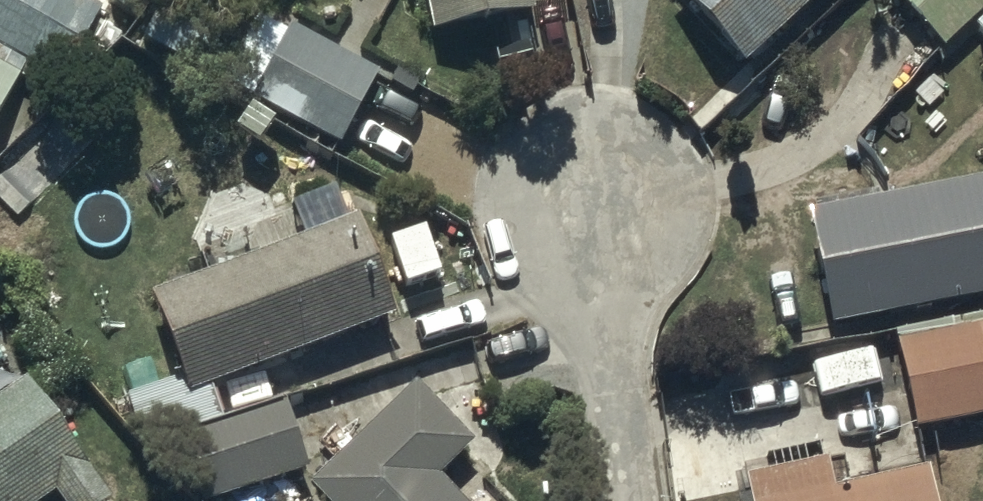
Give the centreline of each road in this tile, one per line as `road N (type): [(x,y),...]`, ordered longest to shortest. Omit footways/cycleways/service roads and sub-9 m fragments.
road 1 (residential): [(590,206),(629,500)]

